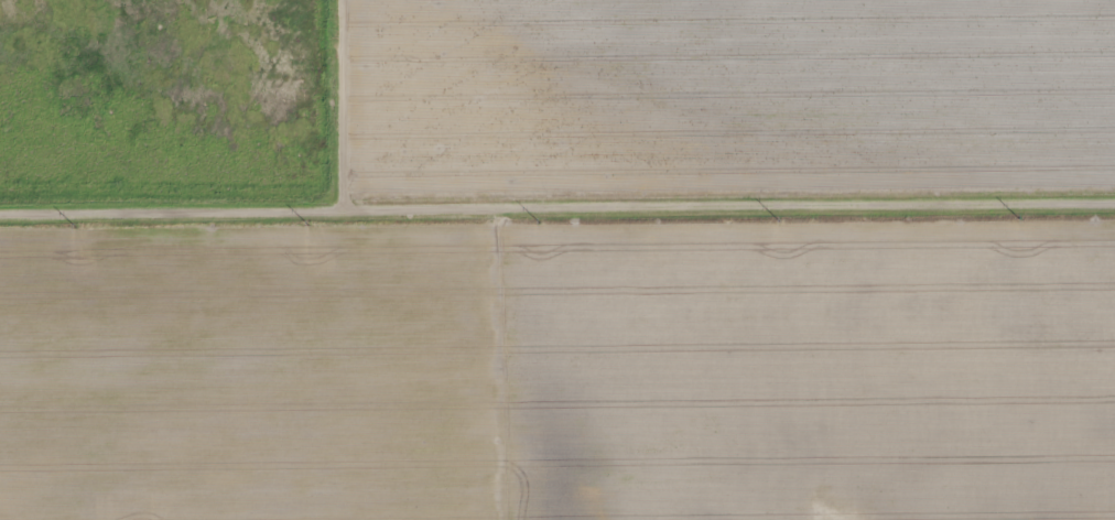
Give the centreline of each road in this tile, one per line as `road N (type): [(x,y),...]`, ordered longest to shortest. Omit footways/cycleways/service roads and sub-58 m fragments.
road 1 (residential): [(0,209),(1114,194)]
road 2 (residential): [(338,206),(337,0)]

